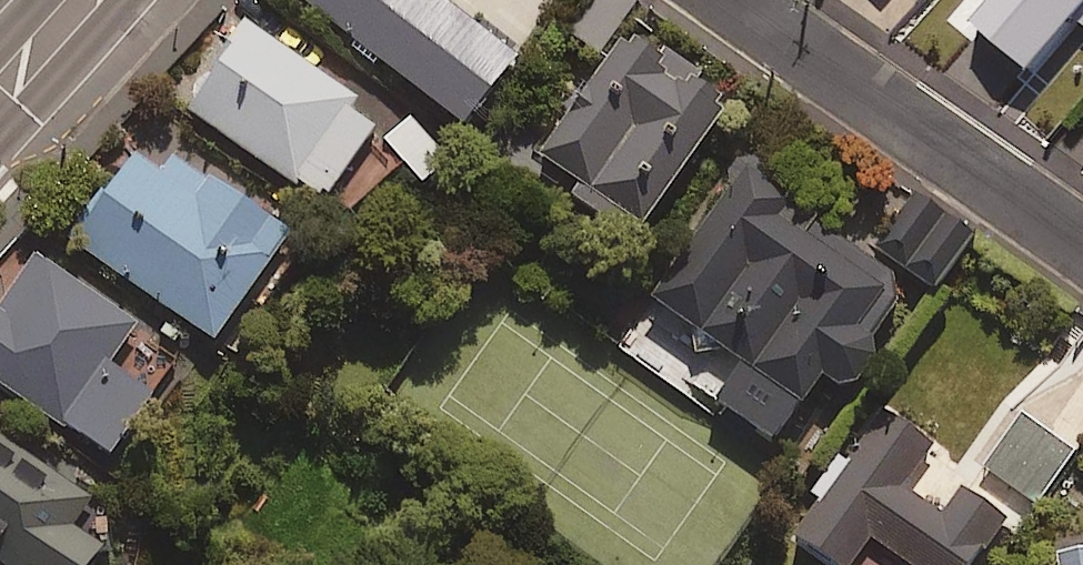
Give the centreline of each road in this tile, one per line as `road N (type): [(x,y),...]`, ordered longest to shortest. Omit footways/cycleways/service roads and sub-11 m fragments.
road 1 (residential): [(727,0),(1082,250)]
road 2 (tertiary): [(81,0),(0,90)]

